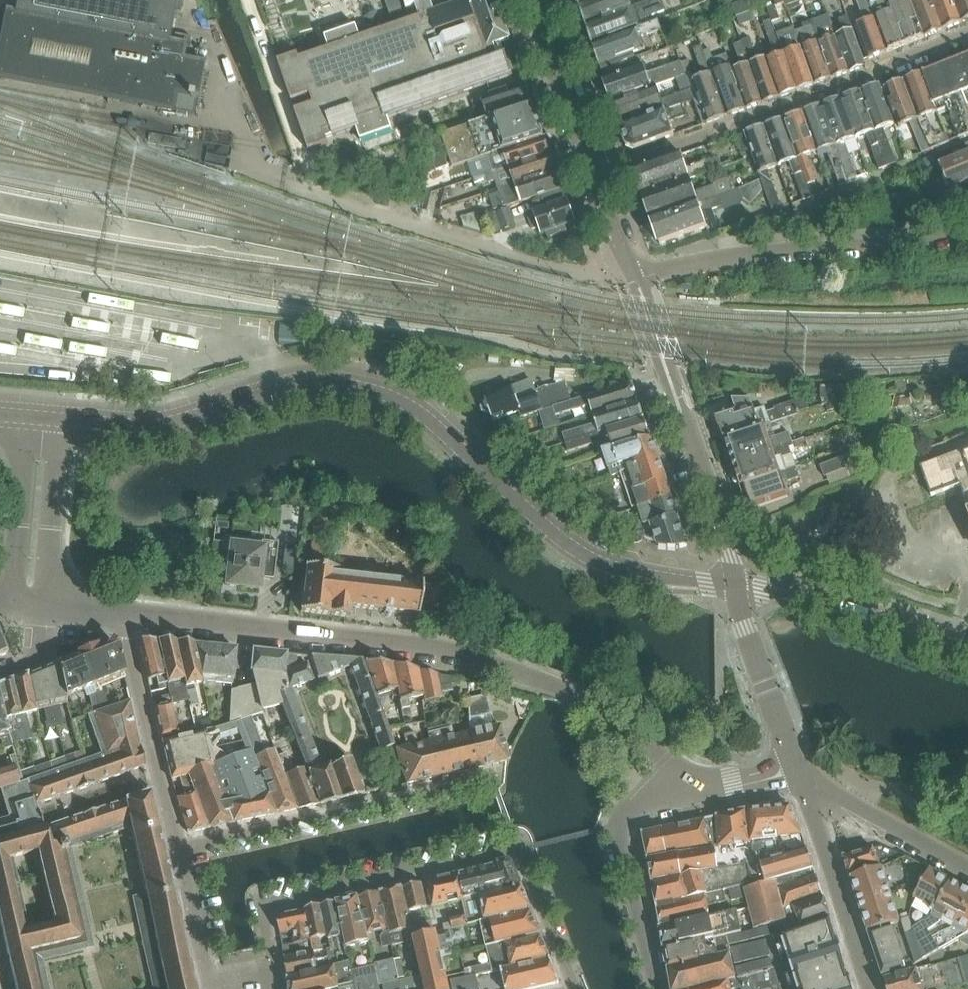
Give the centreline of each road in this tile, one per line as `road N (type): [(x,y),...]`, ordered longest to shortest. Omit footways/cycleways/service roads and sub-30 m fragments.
road 1 (tertiary): [(736,585),(603,564),(570,547),(446,436),(371,390),(300,385),(144,426),(59,419)]
road 2 (residential): [(121,617),(420,645),(469,657),(575,694),(708,788)]
road 3 (residential): [(274,988),(267,914),(275,903),(519,848),(574,988)]
road 4 (residential): [(599,174),(846,87),(967,34)]
road 5 (residential): [(638,279),(707,260),(967,230)]
road 6 (residential): [(178,845),(488,776)]
road 7 (residential): [(657,988),(617,824),(658,798),(708,788)]
road 8 (tertiary): [(967,645),(796,594),(736,585)]
road 9 (residential): [(178,845),(121,617)]
road 10 (residential): [(797,770),(867,988)]
road 11 (residential): [(736,585),(673,387)]
road 12 (residential): [(78,611),(49,586),(59,419)]
road 13 (residential): [(27,416),(14,583),(33,608)]
road 14 (residential): [(797,770),(967,867)]
road 15 (residential): [(797,770),(736,585)]
road 16 (residential): [(599,174),(538,0)]
road 17 (residential): [(207,988),(178,845)]

